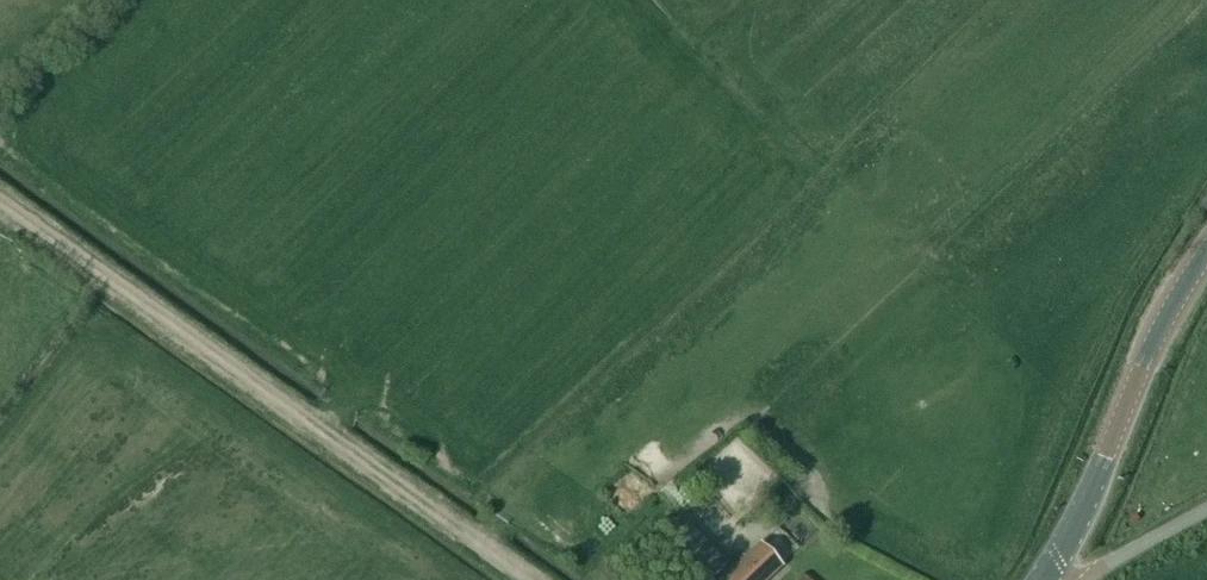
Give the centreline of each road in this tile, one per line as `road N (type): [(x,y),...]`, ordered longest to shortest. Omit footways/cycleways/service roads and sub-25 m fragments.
road 1 (track): [(532,579),(0,198)]
road 2 (tertiary): [(1043,579),(1078,523),(1152,347),(1206,253)]

